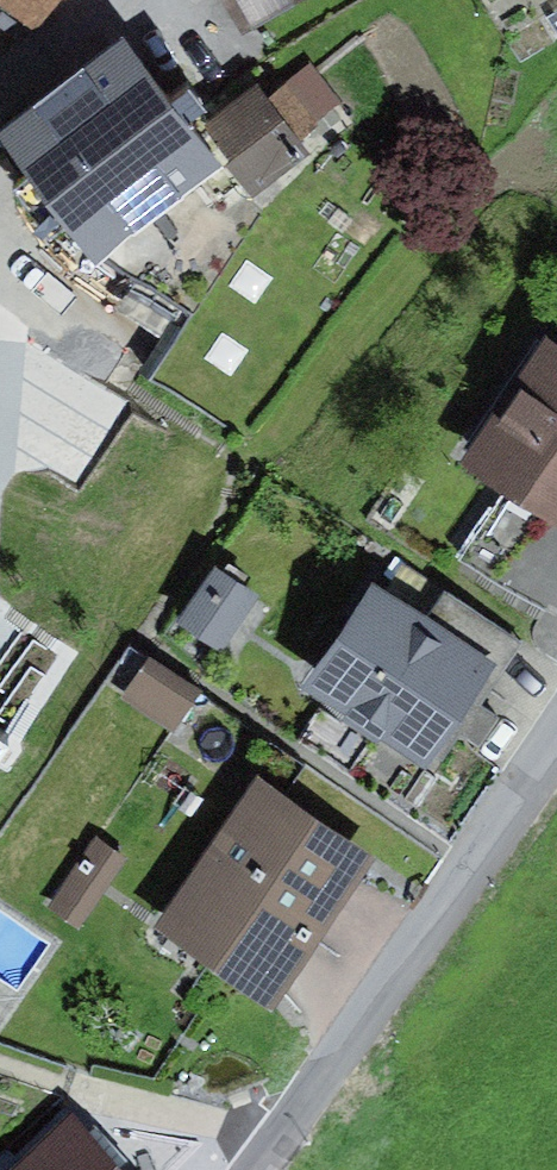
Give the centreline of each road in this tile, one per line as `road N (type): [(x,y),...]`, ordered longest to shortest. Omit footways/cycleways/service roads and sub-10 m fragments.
road 1 (residential): [(556,750),(257,1169)]
road 2 (residential): [(0,90),(69,39),(101,0)]

